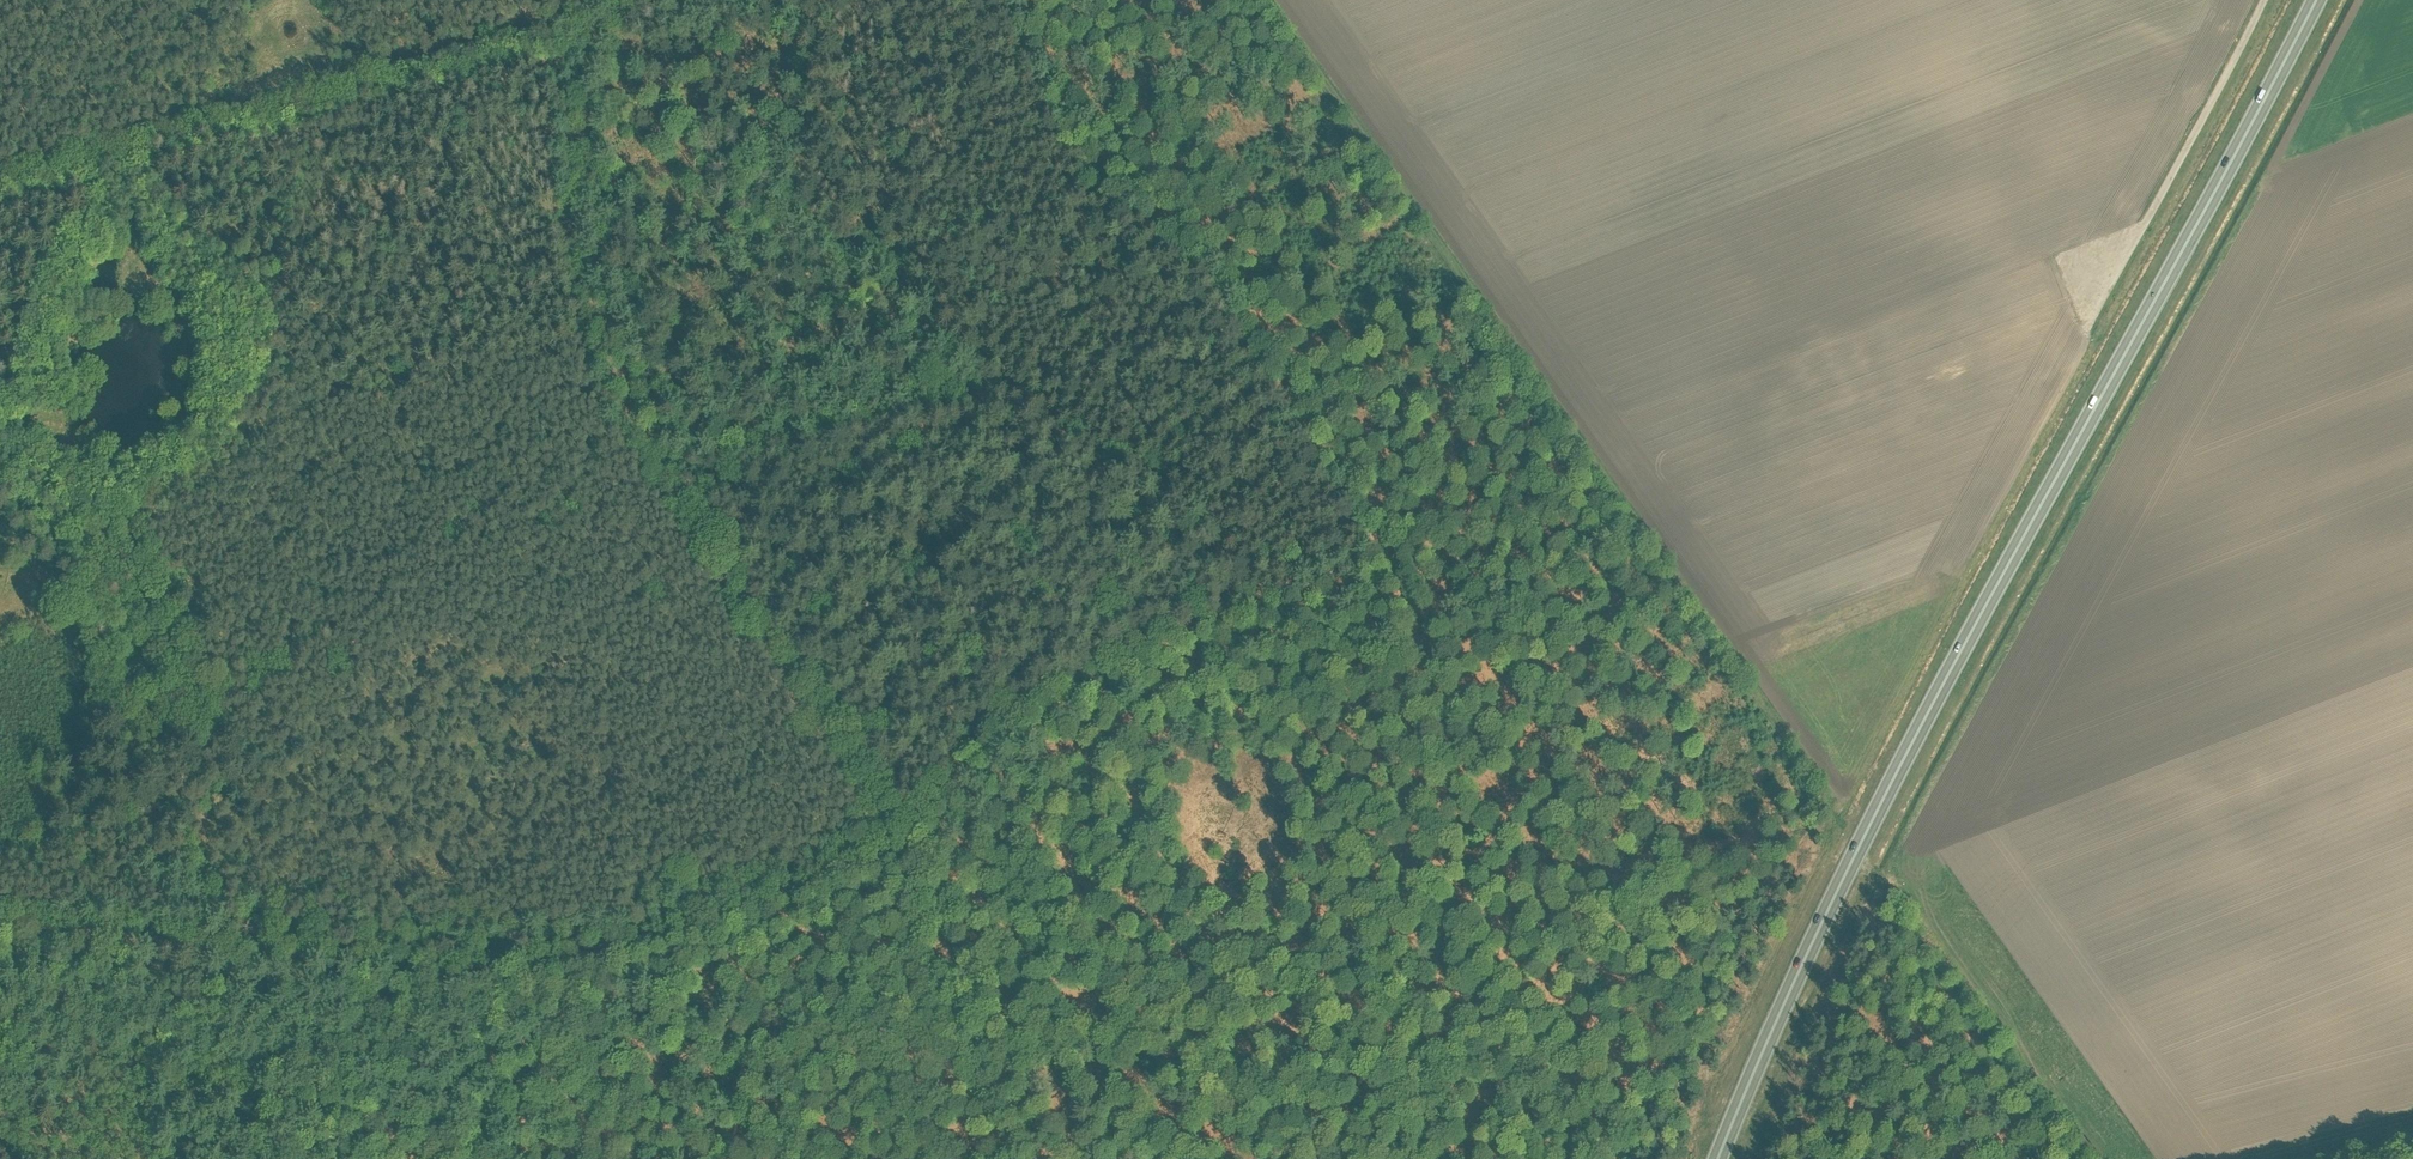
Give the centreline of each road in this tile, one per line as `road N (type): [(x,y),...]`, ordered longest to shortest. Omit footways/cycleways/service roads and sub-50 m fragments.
road 1 (trunk): [(1718,1158),(1810,945),(1920,728),(2316,0)]
road 2 (track): [(601,17),(594,264),(641,417),(726,573),(898,825),(1032,1158)]
road 3 (track): [(102,931),(418,967),(609,955),(790,900),(1096,776)]
road 4 (track): [(100,148),(601,17)]
road 5 (unclassified): [(2096,268),(2142,229),(2264,0)]
road 6 (track): [(1096,776),(1388,651)]

